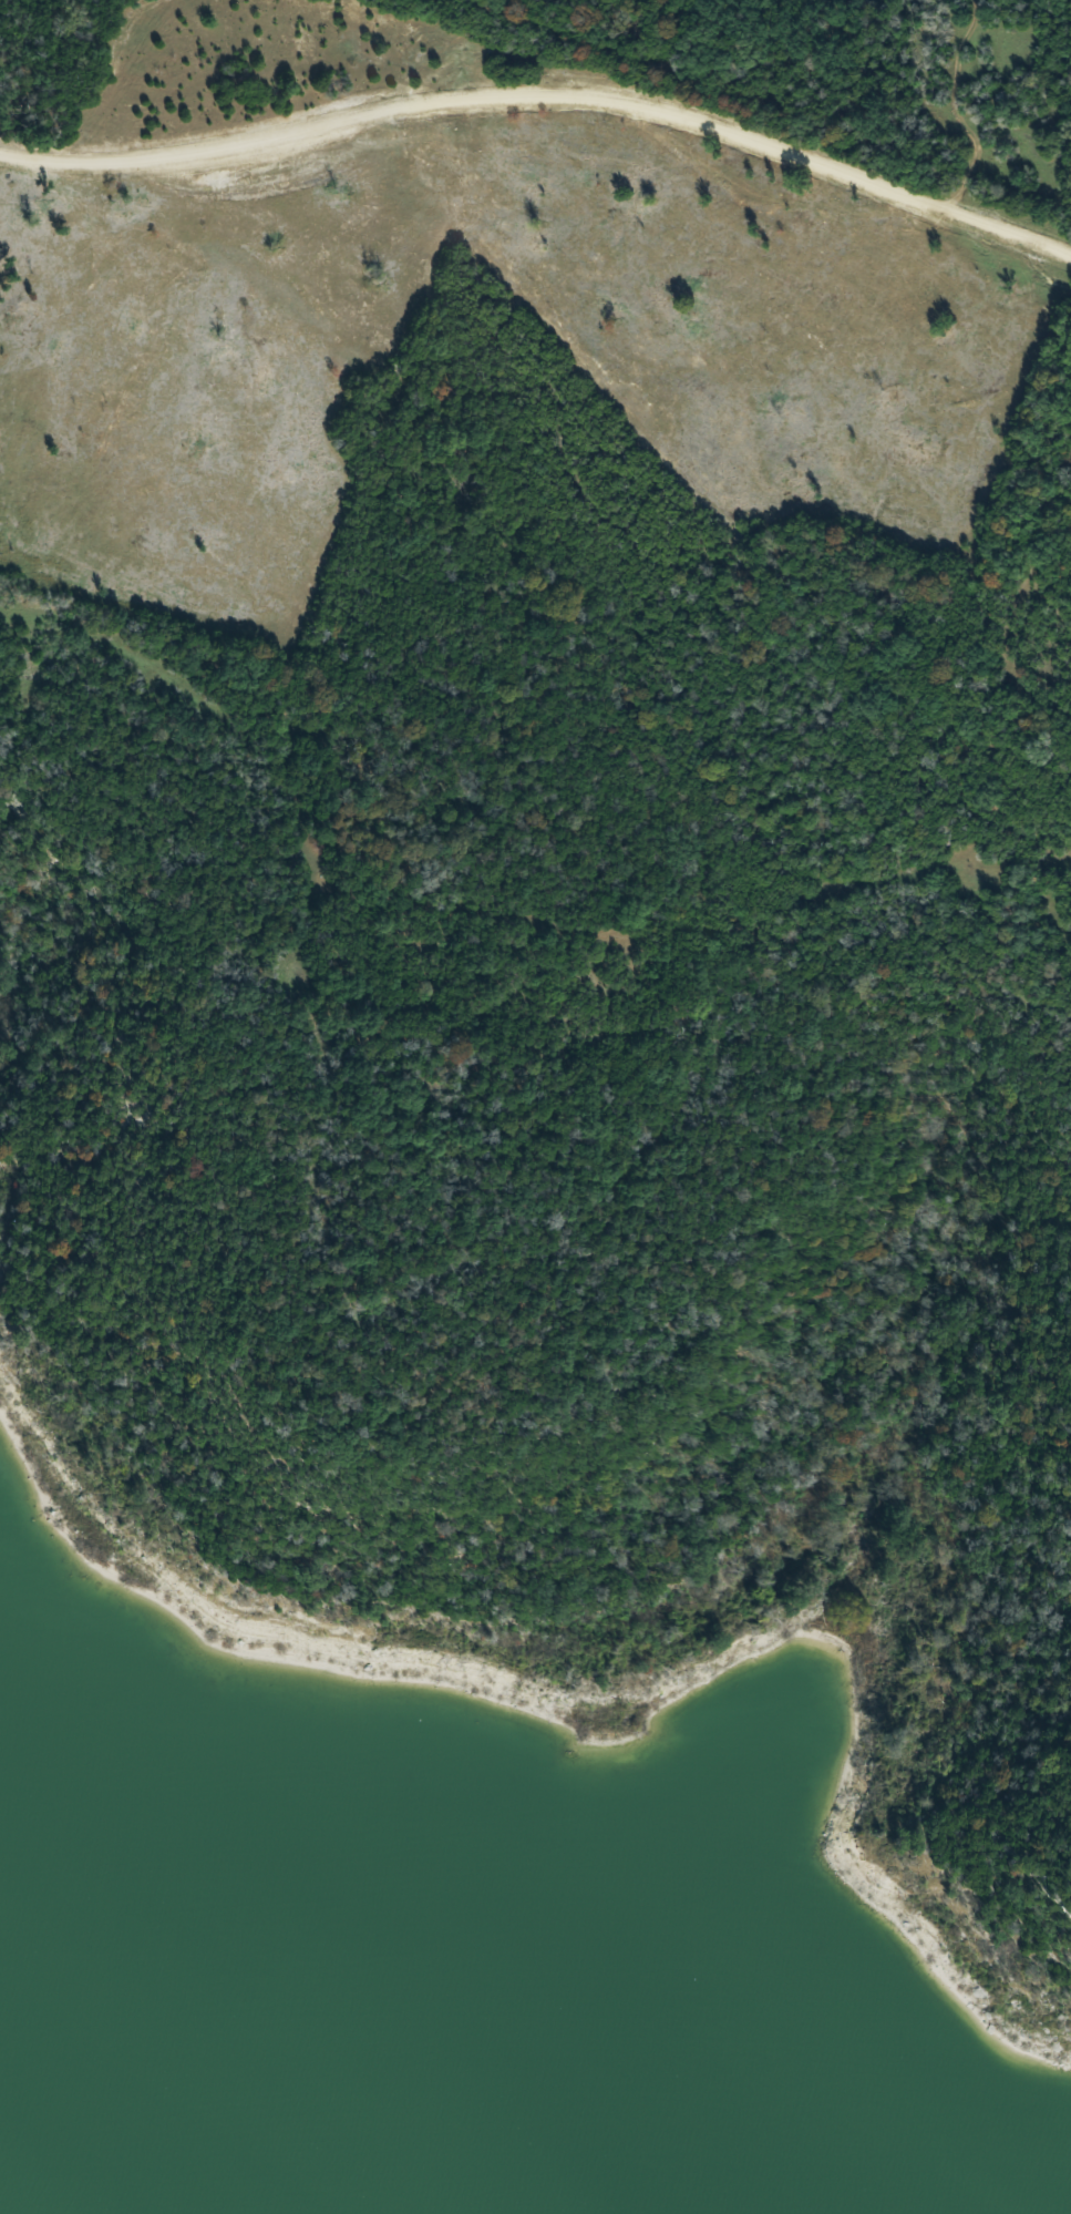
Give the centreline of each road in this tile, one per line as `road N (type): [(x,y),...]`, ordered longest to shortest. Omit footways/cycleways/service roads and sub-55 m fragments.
road 1 (residential): [(0,152),(76,171),(285,142),(496,88),(622,100),(1070,256)]

